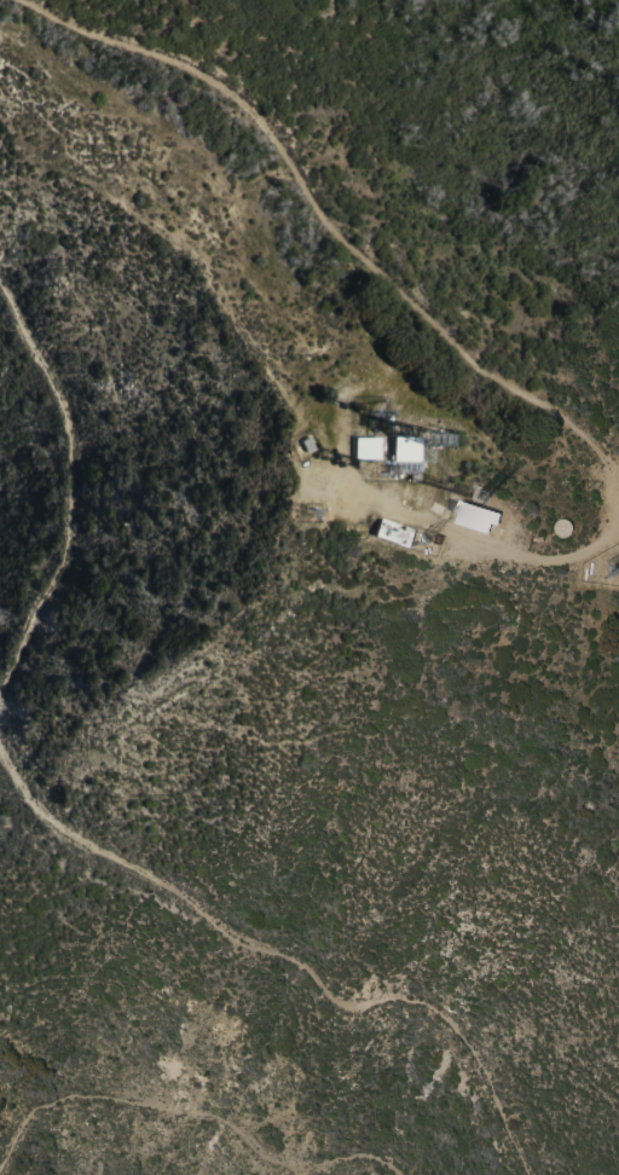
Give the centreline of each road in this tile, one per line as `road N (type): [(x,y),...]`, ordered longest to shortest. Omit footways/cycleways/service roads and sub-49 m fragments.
road 1 (track): [(21,0),(179,56),(237,94),(375,264),(474,360),(536,394),(574,433),(618,460)]
road 2 (track): [(524,1174),(465,1052),(440,1018),(410,996),(330,992),(295,960),(243,942),(27,800),(0,747)]
road 3 (track): [(0,1138),(23,1102),(65,1089),(204,1116),(268,1154),(301,1158),(336,1147),(378,1157),(388,1174)]
road 4 (track): [(0,677),(68,542),(68,435),(0,286)]
road 5 (track): [(618,521),(600,546),(561,562),(306,486)]

